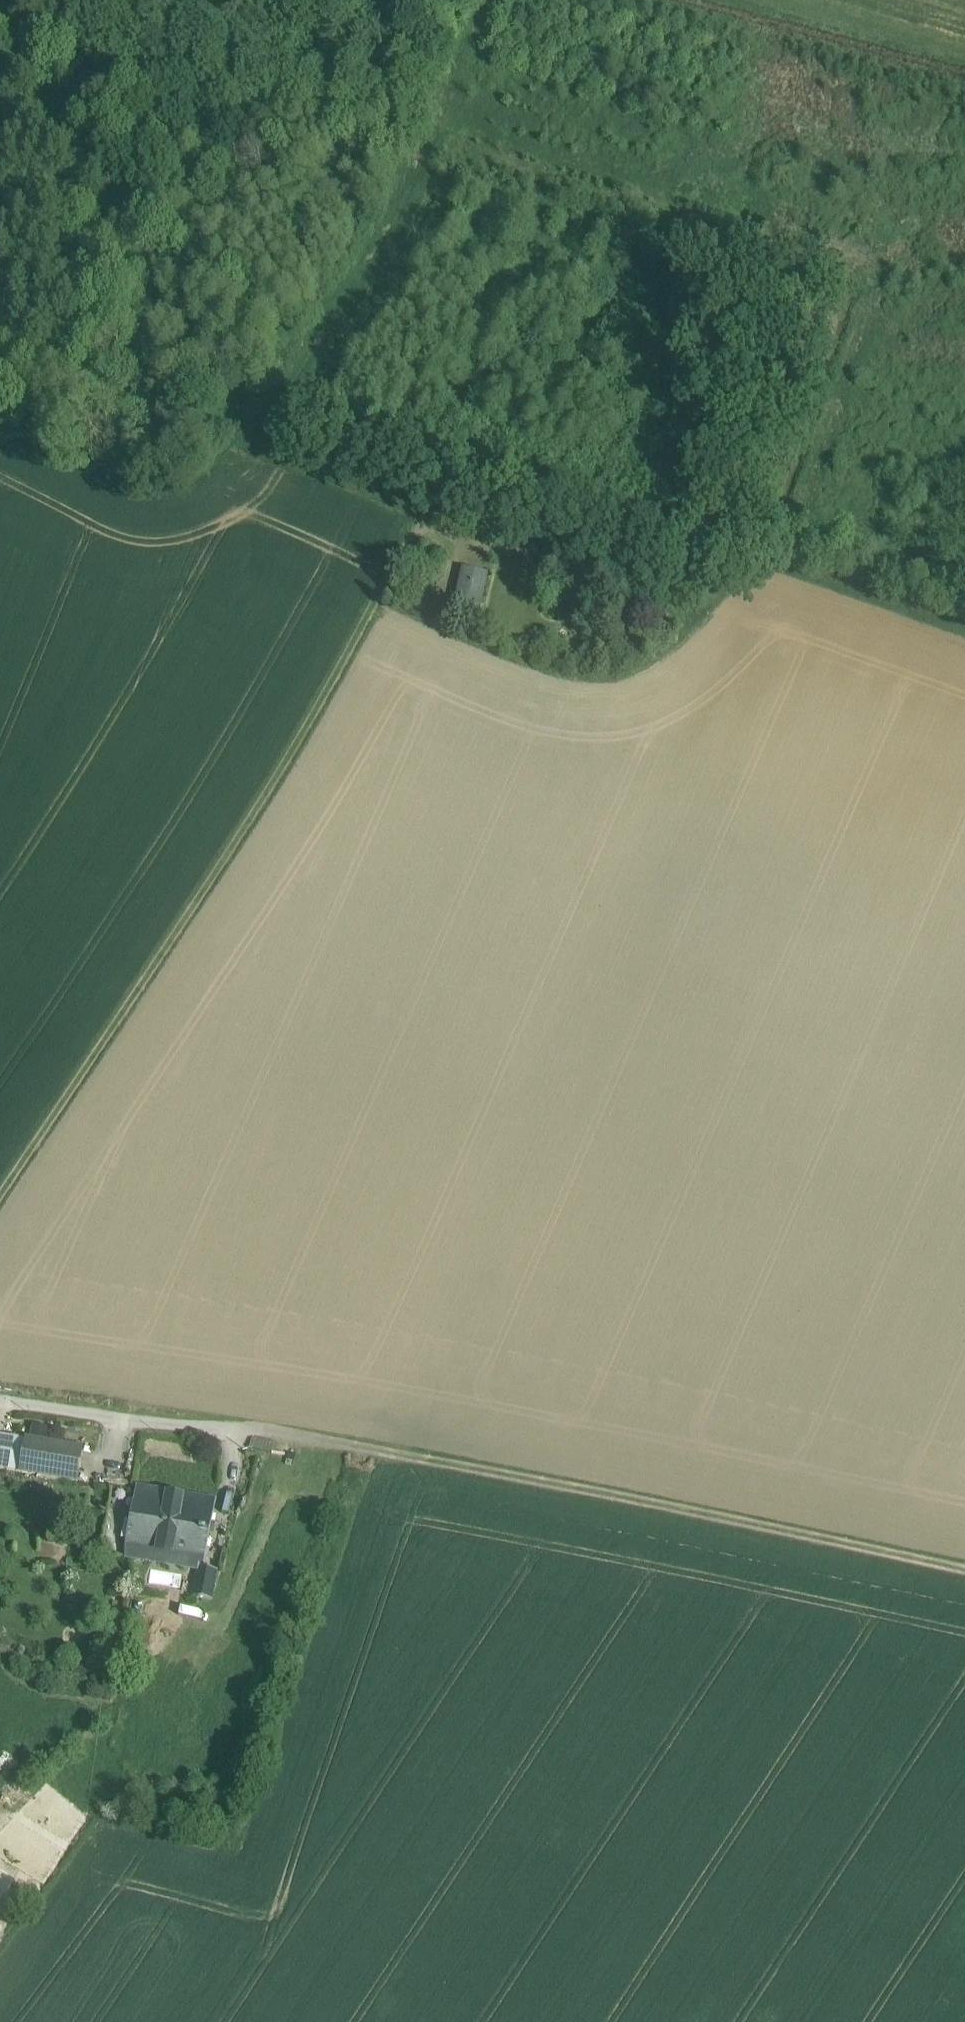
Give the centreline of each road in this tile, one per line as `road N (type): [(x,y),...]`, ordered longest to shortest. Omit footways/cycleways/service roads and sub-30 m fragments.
road 1 (track): [(0,1193),(285,755),(434,500)]
road 2 (track): [(964,1572),(388,1456)]
road 3 (unclassified): [(388,1456),(0,1397)]
road 4 (track): [(964,599),(785,537)]

